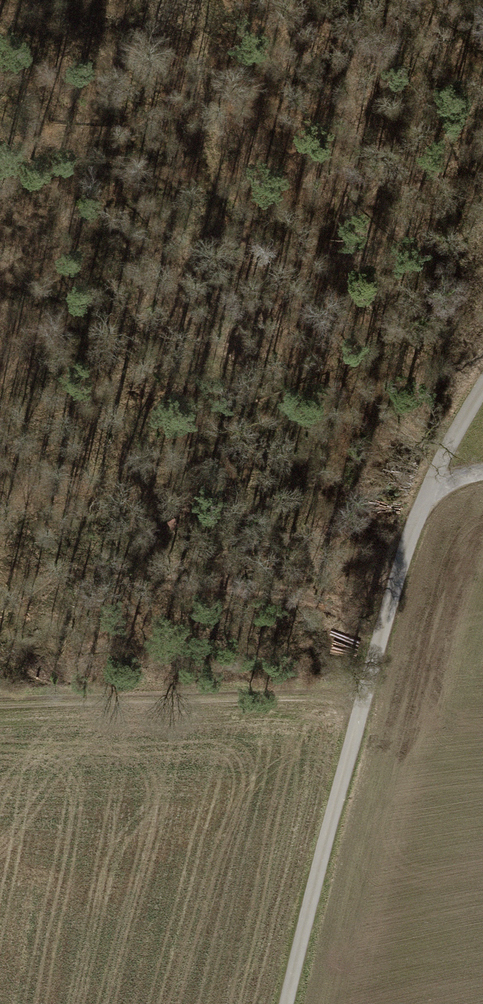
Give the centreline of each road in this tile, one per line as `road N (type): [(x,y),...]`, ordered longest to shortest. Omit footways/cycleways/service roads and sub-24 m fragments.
road 1 (track): [(206,0),(206,125),(229,204),(357,390),(432,481)]
road 2 (unclassified): [(432,481),(363,690),(289,1003)]
road 3 (track): [(363,690),(0,703)]

